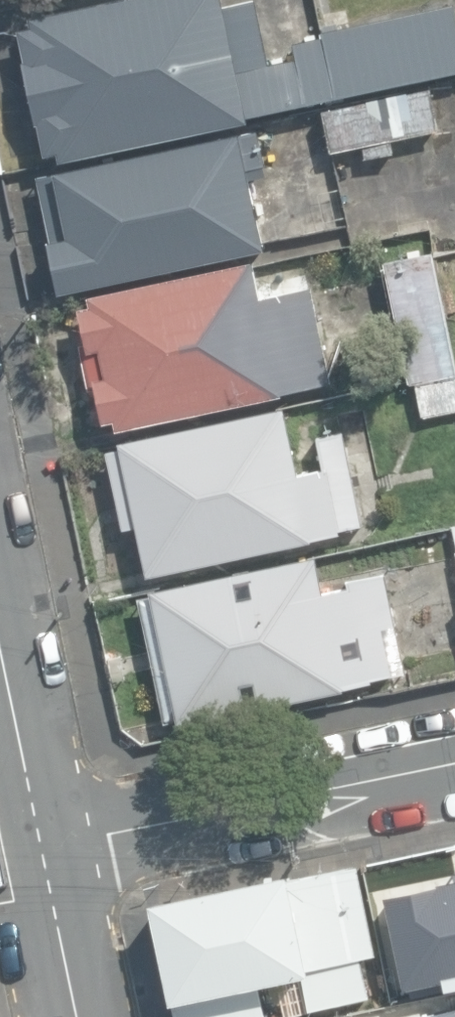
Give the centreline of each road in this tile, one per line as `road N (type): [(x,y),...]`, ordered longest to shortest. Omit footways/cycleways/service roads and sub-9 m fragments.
road 1 (residential): [(454,767),(41,851)]
road 2 (residential): [(41,851),(0,635)]
road 3 (residential): [(76,1016),(41,851)]

